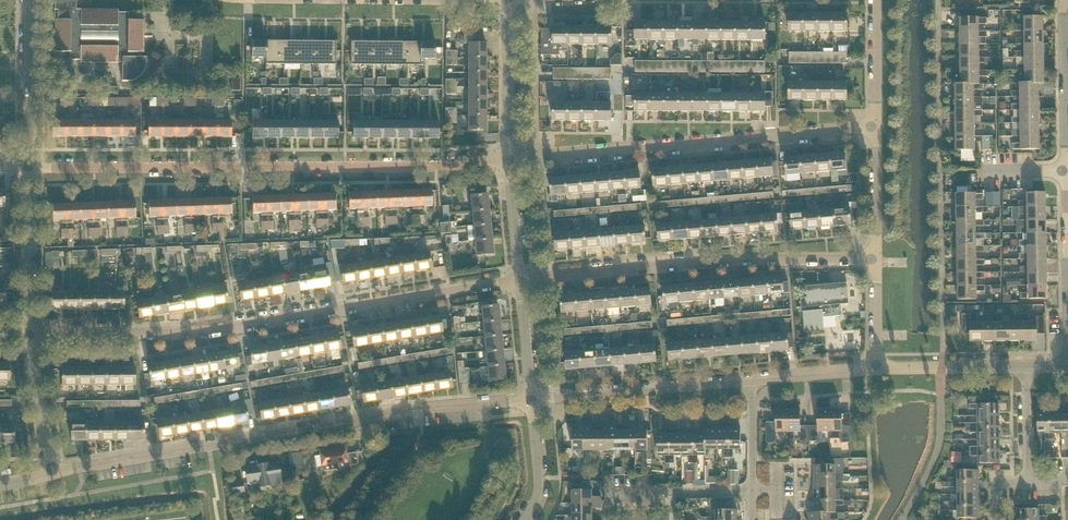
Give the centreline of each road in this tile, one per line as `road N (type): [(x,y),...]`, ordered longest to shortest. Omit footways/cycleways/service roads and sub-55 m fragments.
road 1 (residential): [(28,334),(206,333),(520,281)]
road 2 (tertiary): [(52,474),(417,410),(531,400)]
road 3 (residential): [(28,166),(436,167),(509,160)]
road 4 (residential): [(509,160),(876,126)]
road 5 (residential): [(942,368),(938,0)]
road 6 (residential): [(520,281),(730,261),(875,259)]
road 7 (unclassified): [(531,400),(750,381)]
road 8 (residential): [(1067,171),(1065,0)]
road 9 (unclassified): [(28,334),(28,166)]
road 10 (unclassified): [(28,166),(30,0)]
road 11 (tertiary): [(509,160),(510,0)]
road 12 (track): [(902,519),(940,443),(942,368)]
road 13 (unclassified): [(52,474),(28,334)]
road 14 (residential): [(752,490),(618,493)]
road 15 (residential): [(875,259),(876,126)]
road 16 (unclassified): [(750,381),(877,369)]
road 17 (residential): [(876,126),(876,0)]
road 18 (unclassified): [(526,519),(540,484),(531,400)]
road 19 (tertiary): [(520,281),(509,160)]

